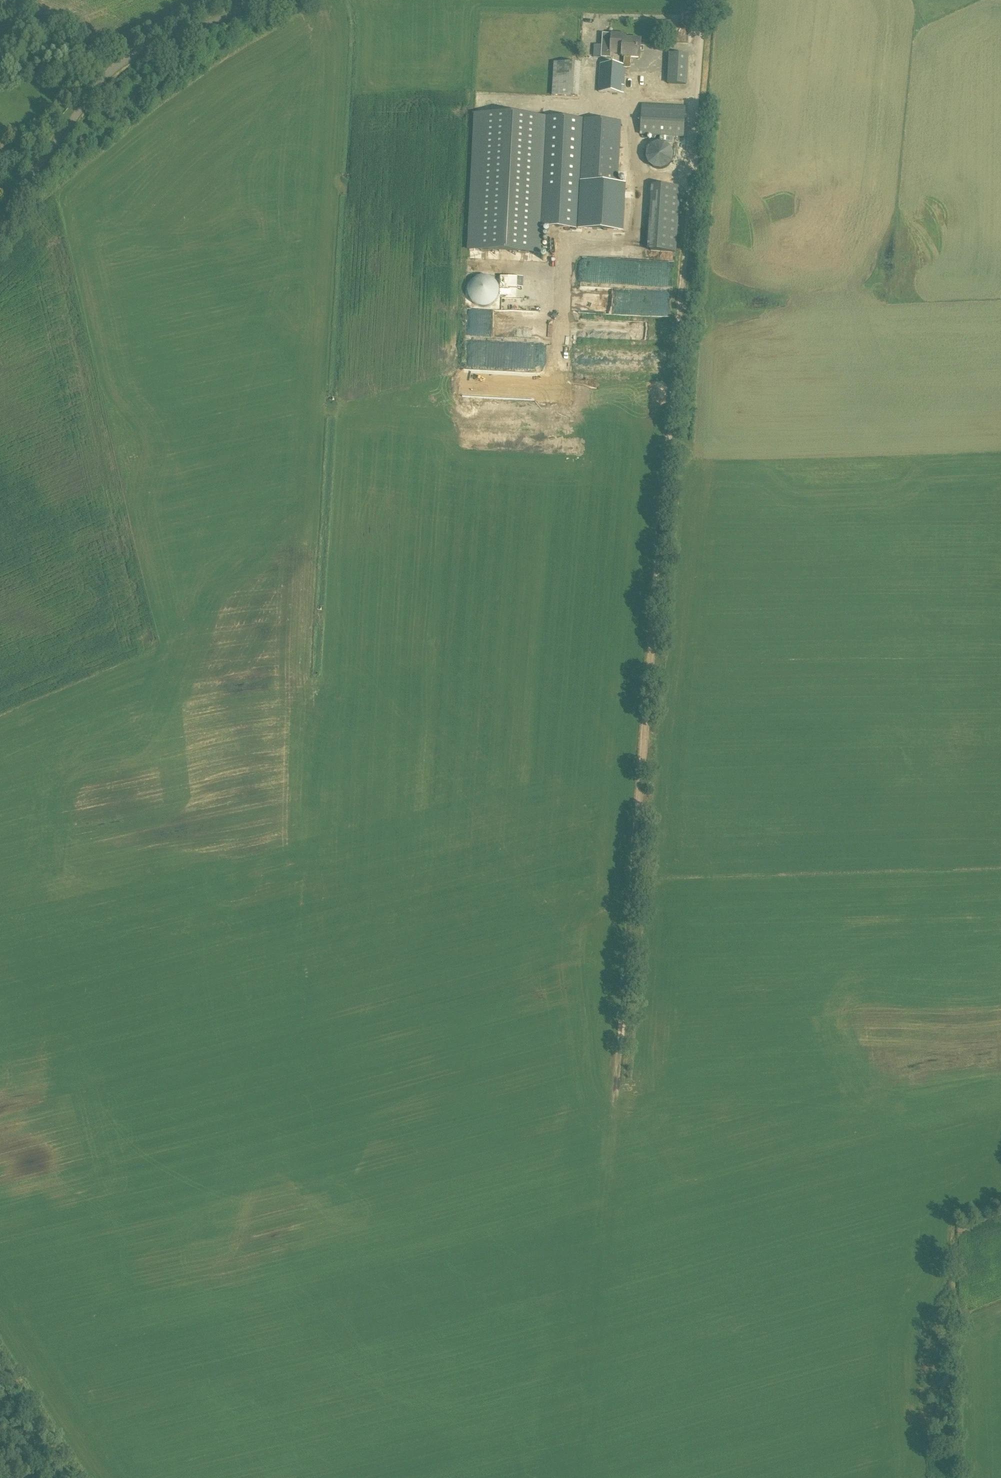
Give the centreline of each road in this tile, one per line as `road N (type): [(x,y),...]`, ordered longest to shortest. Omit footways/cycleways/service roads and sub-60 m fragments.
road 1 (unclassified): [(0,217),(117,60),(256,0)]
road 2 (unclassified): [(693,149),(704,0)]
road 3 (track): [(7,0),(142,46)]

